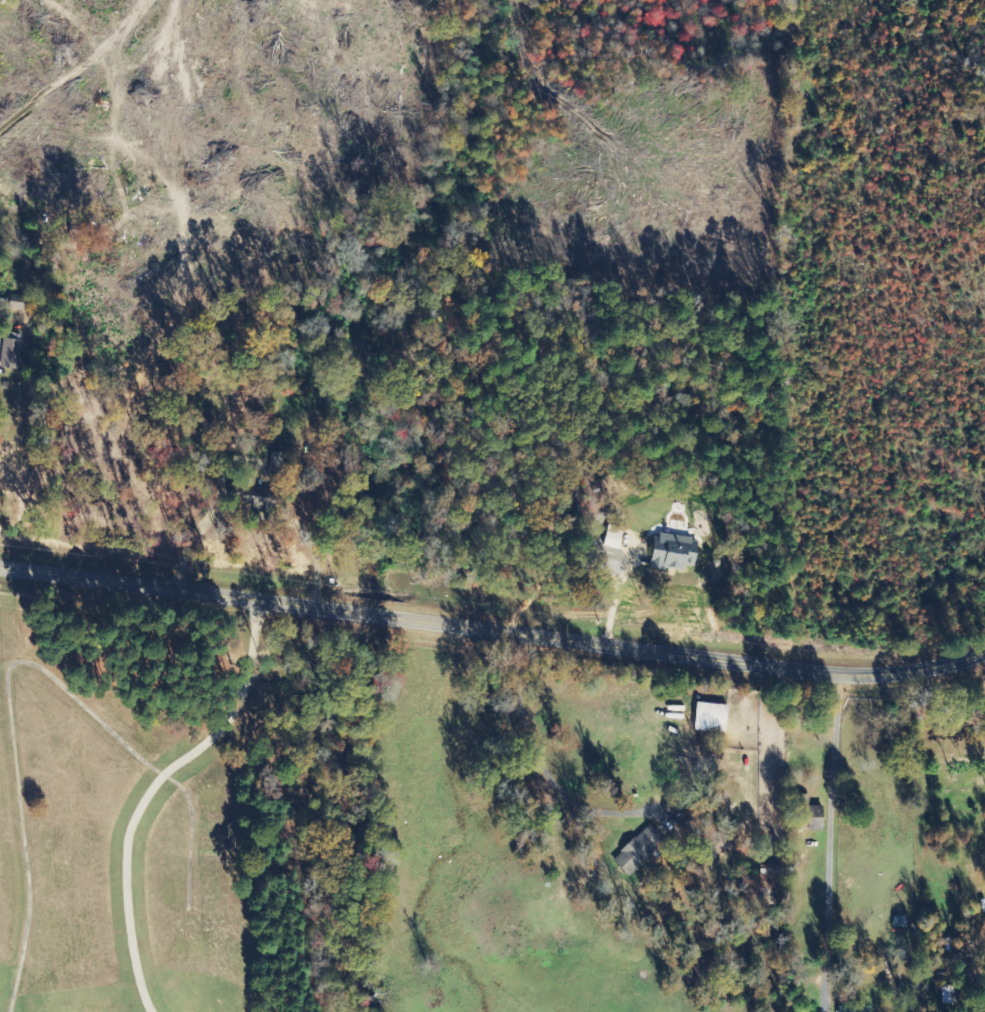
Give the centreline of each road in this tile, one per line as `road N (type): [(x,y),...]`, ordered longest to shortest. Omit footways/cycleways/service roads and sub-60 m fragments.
road 1 (tertiary): [(0,567),(722,661),(856,672),(984,651)]

